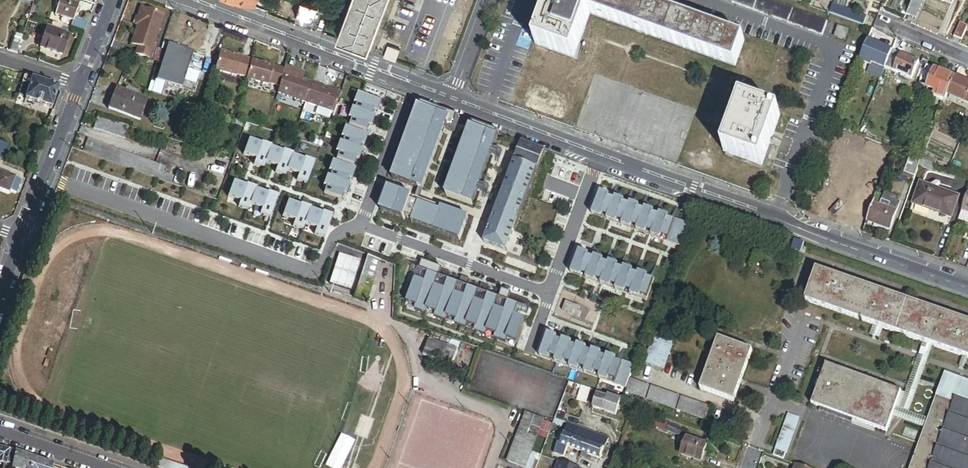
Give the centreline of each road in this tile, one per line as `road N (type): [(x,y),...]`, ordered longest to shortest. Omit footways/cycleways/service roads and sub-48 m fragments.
road 1 (residential): [(602,153),(967,289)]
road 2 (residential): [(362,225),(338,235),(319,268),(303,267),(47,178)]
road 3 (residential): [(192,0),(414,82)]
road 4 (residential): [(362,225),(551,296)]
road 5 (residential): [(450,96),(602,153)]
road 6 (residential): [(414,82),(362,225)]
road 7 (residential): [(602,153),(551,296)]

